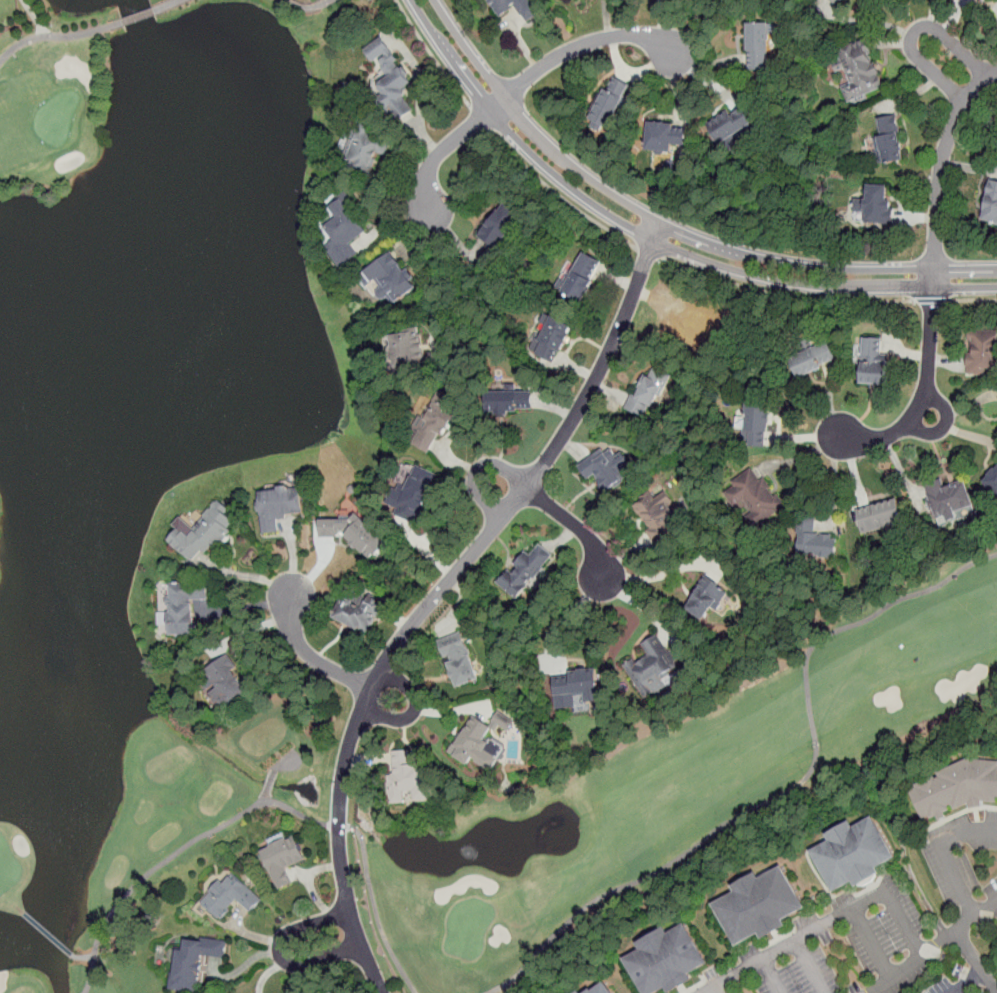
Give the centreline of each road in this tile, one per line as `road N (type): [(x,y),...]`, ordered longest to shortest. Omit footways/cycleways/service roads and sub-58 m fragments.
road 1 (residential): [(655,232),(585,401),(402,637),(356,726),(341,785),(341,862),(382,992)]
road 2 (residential): [(996,279),(818,280),(736,263),(655,232),(548,158),(497,105),(426,0)]
road 3 (residential): [(835,433),(879,439),(929,416),(935,279)]
road 4 (residential): [(935,279),(946,146),(965,101),(996,72)]
road 5 (residential): [(497,105),(550,61),(599,39),(643,36),(676,58)]
road 6 (residential): [(987,75),(942,31),(915,30),(914,55),(965,101)]
road 7 (residential): [(362,945),(296,965),(280,954),(286,932),(351,911)]
road 8 (residential): [(497,105),(427,169),(431,210)]
road 9 (residential): [(370,689),(303,649),(290,595)]
road 10 (residential): [(525,487),(587,535),(604,577)]
road 11 (residential): [(530,481),(493,464),(477,468),(475,489),(501,519)]

